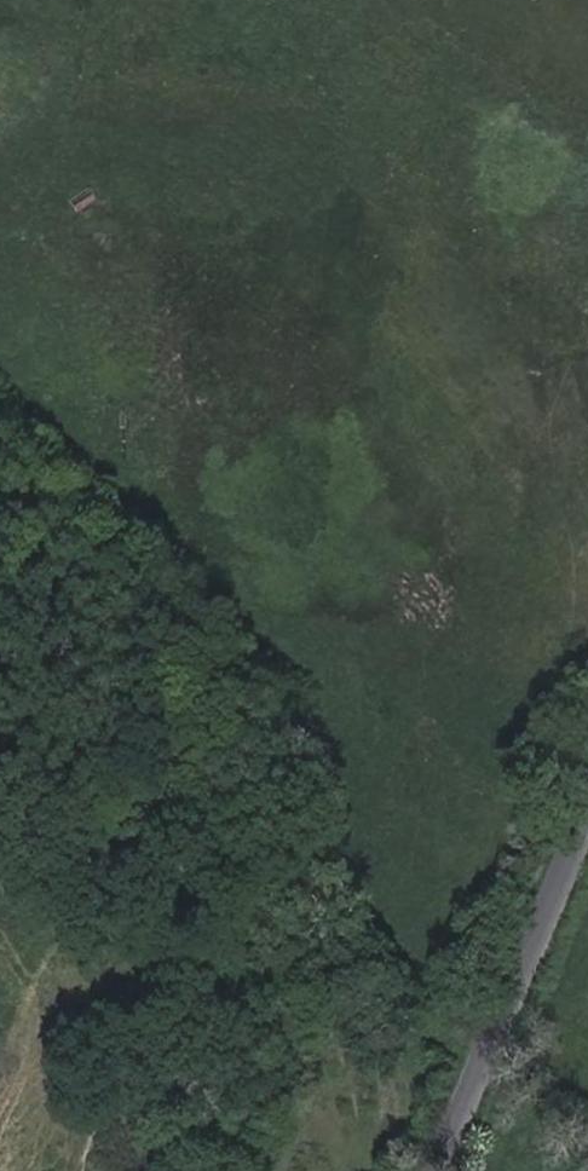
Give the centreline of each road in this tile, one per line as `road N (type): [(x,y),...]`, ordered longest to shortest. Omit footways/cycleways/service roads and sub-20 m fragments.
road 1 (unclassified): [(432,1170),(587,815)]

